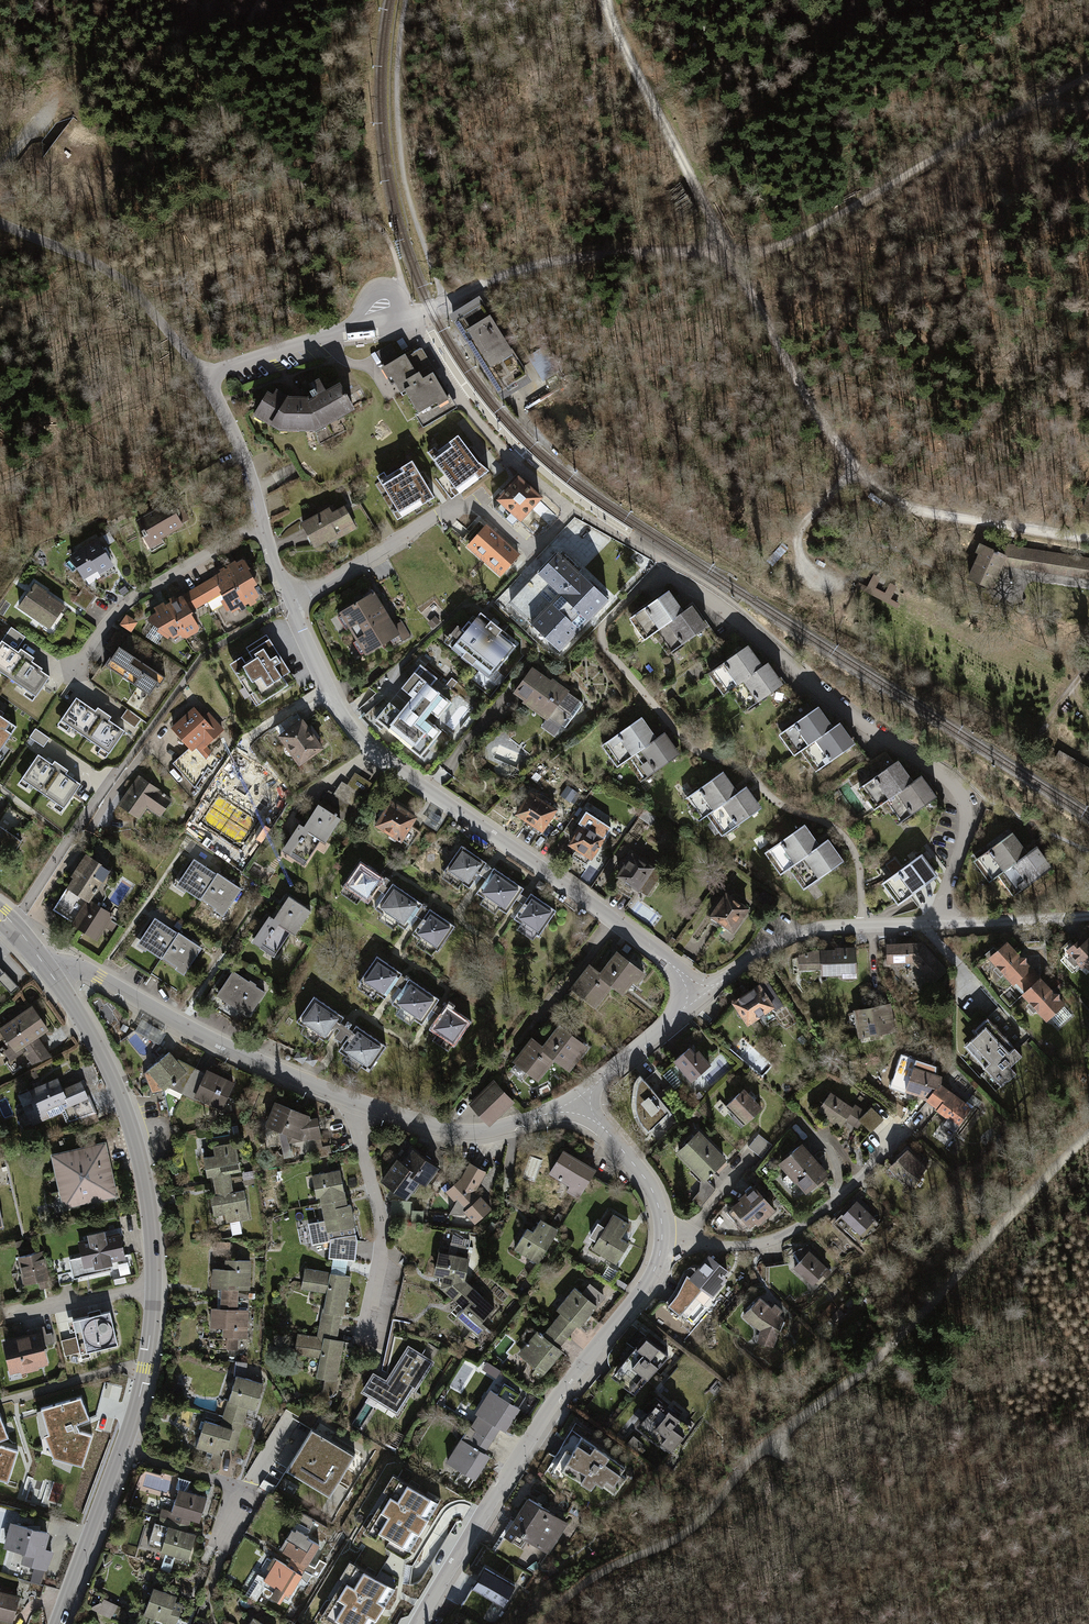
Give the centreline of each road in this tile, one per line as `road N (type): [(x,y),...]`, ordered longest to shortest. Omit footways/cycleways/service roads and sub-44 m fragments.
road 1 (track): [(445,305),(529,268),(726,251),(854,469),(882,493),(952,518),(1088,538)]
road 2 (track): [(541,1623),(600,1573),(704,1517),(758,1454),(883,1353),(1088,1135)]
road 3 (track): [(1088,78),(794,241),(726,251),(604,0)]
road 4 (residential): [(699,997),(669,963),(355,735),(288,602)]
road 5 (residential): [(937,923),(964,839),(959,791),(663,571)]
road 6 (secondary): [(50,973),(111,1077),(150,1209),(151,1326),(123,1449)]
road 7 (residential): [(662,1235),(648,1282),(568,1379),(416,1623)]
road 8 (track): [(759,251),(838,303),(977,350),(1088,374)]
road 9 (residential): [(50,973),(87,970),(224,1045),(358,1103)]
road 10 (track): [(406,0),(397,70),(406,190),(445,305)]
road 11 (residential): [(662,1235),(733,1247),(793,1231),(865,1174),(901,1130)]
road 12 (unclassified): [(0,223),(82,259),(135,295),(211,379)]
road 13 (residential): [(699,997),(757,953),(798,934),(937,923)]
road 14 (residential): [(288,602),(495,473)]
road 15 (residential): [(263,526),(132,600),(73,671)]
road 16 (residential): [(358,1103),(381,1262),(362,1341)]
road 17 (residential): [(211,379),(236,362),(432,311)]
road 18 (residential): [(358,1103),(461,1132),(496,1129),(575,1100)]
road 19 (track): [(680,253),(640,353),(616,460)]
road 20 (residential): [(219,1552),(250,1488),(123,1449)]
road 21 (secondary): [(123,1449),(58,1623)]
road 22 (track): [(854,469),(800,531),(797,547),(800,569),(840,590)]
road 23 (residential): [(575,1100),(647,1180),(662,1235)]
road 24 (residential): [(575,1100),(699,997)]
road 25 (residential): [(263,526),(211,379)]
road 26 (residential): [(937,923),(1088,916)]

